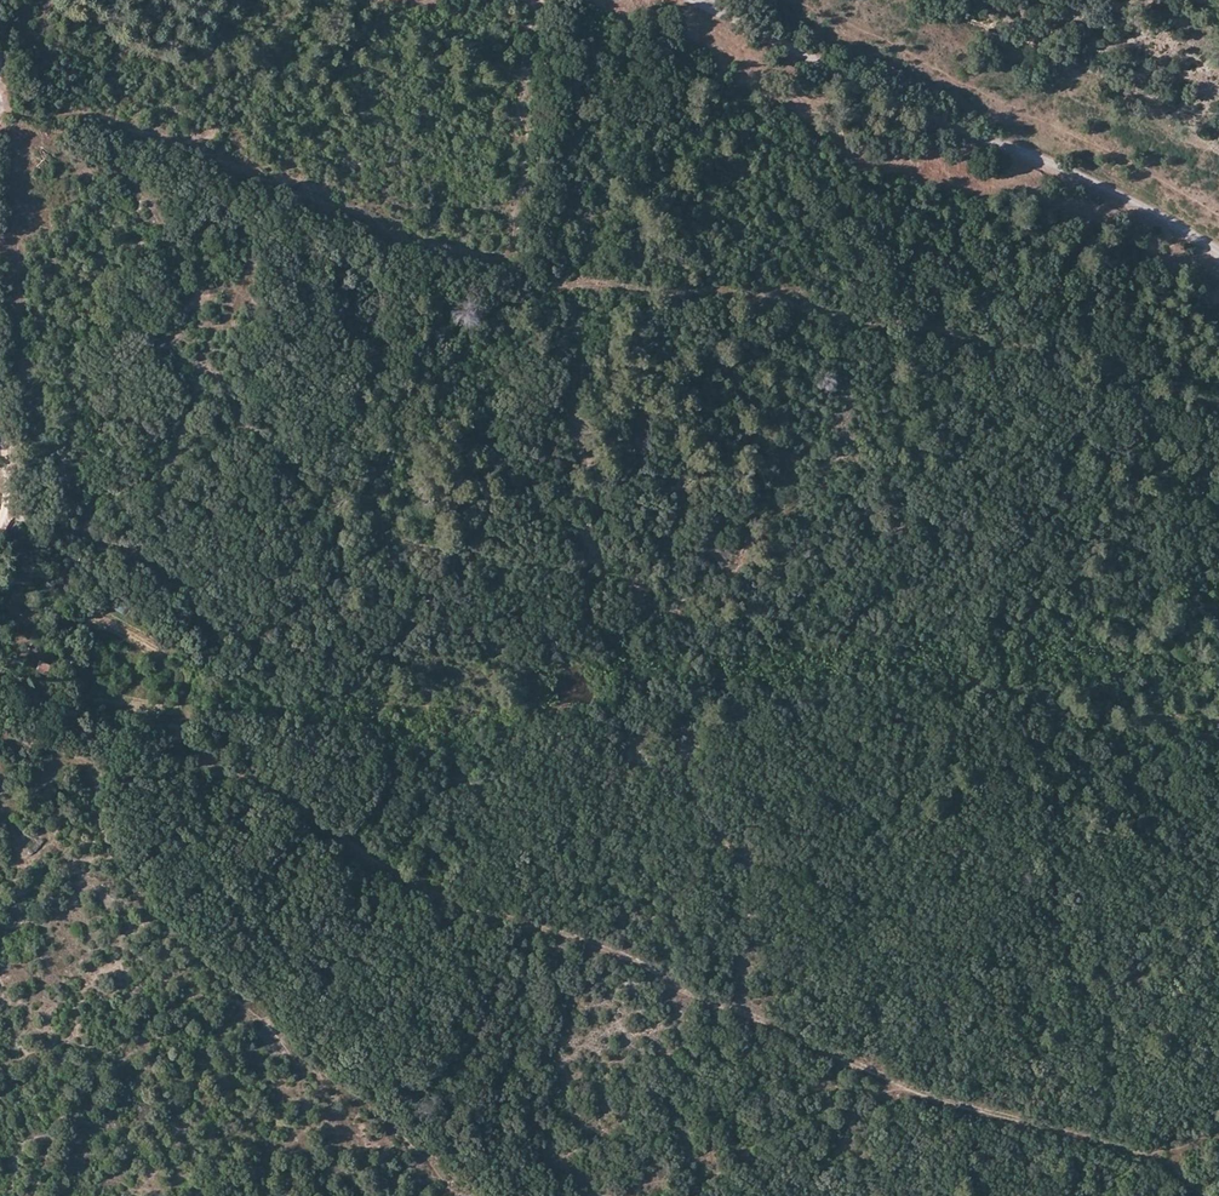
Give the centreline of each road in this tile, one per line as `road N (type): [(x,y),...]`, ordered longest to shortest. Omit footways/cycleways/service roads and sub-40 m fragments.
road 1 (unclassified): [(1218,254),(1129,200),(861,84),(699,0)]

